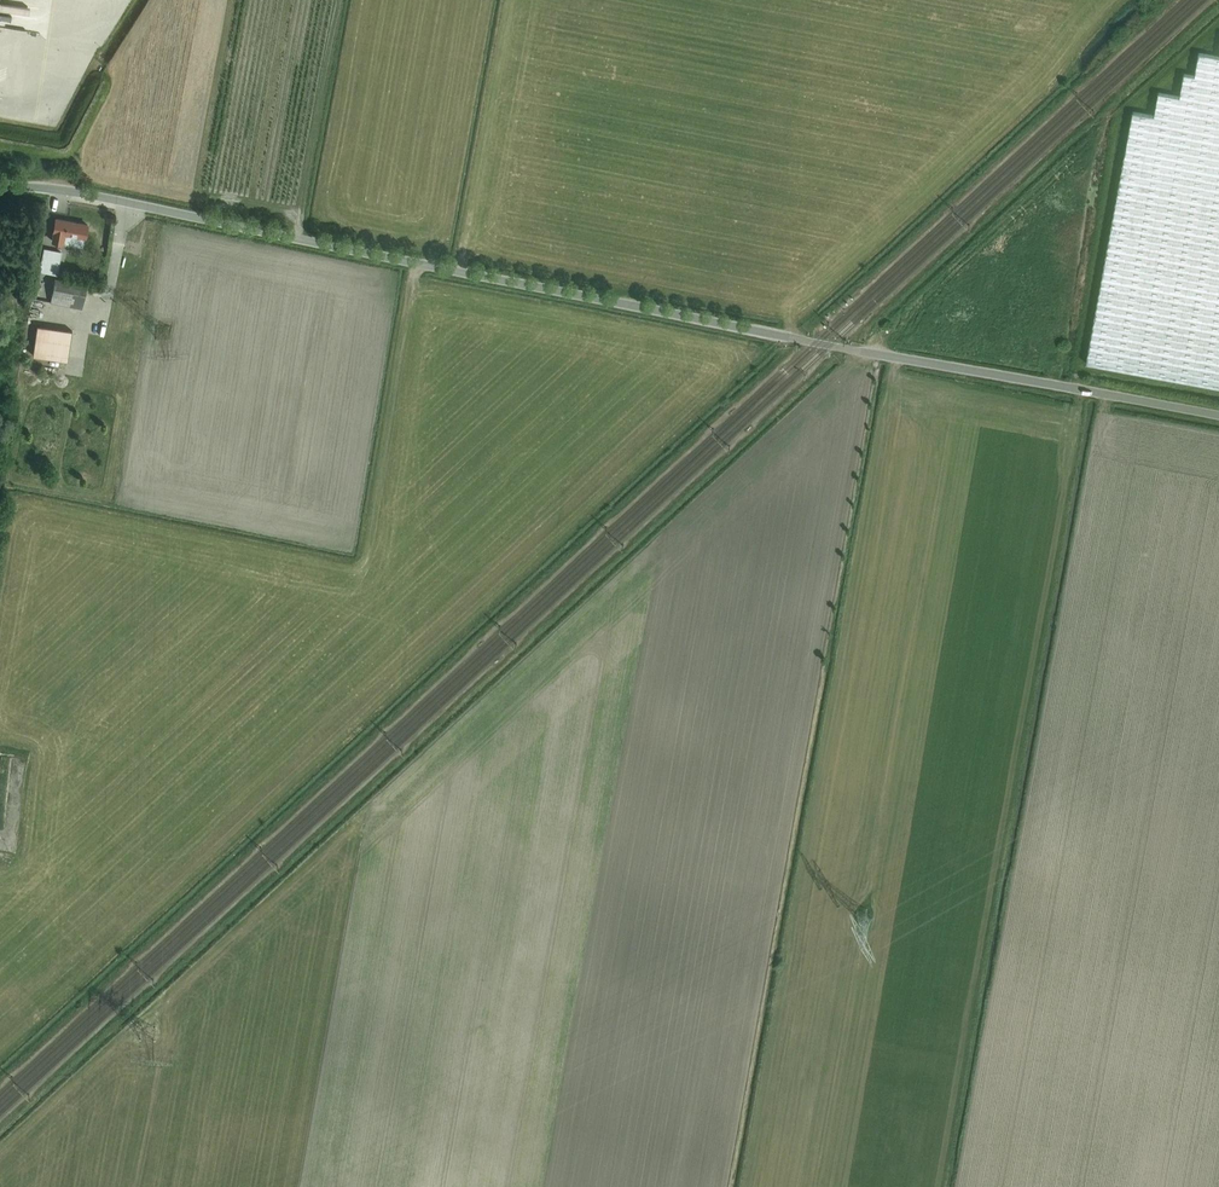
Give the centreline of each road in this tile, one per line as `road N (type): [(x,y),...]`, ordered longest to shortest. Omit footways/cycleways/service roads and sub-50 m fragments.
road 1 (unclassified): [(1218,419),(117,200),(0,184)]

